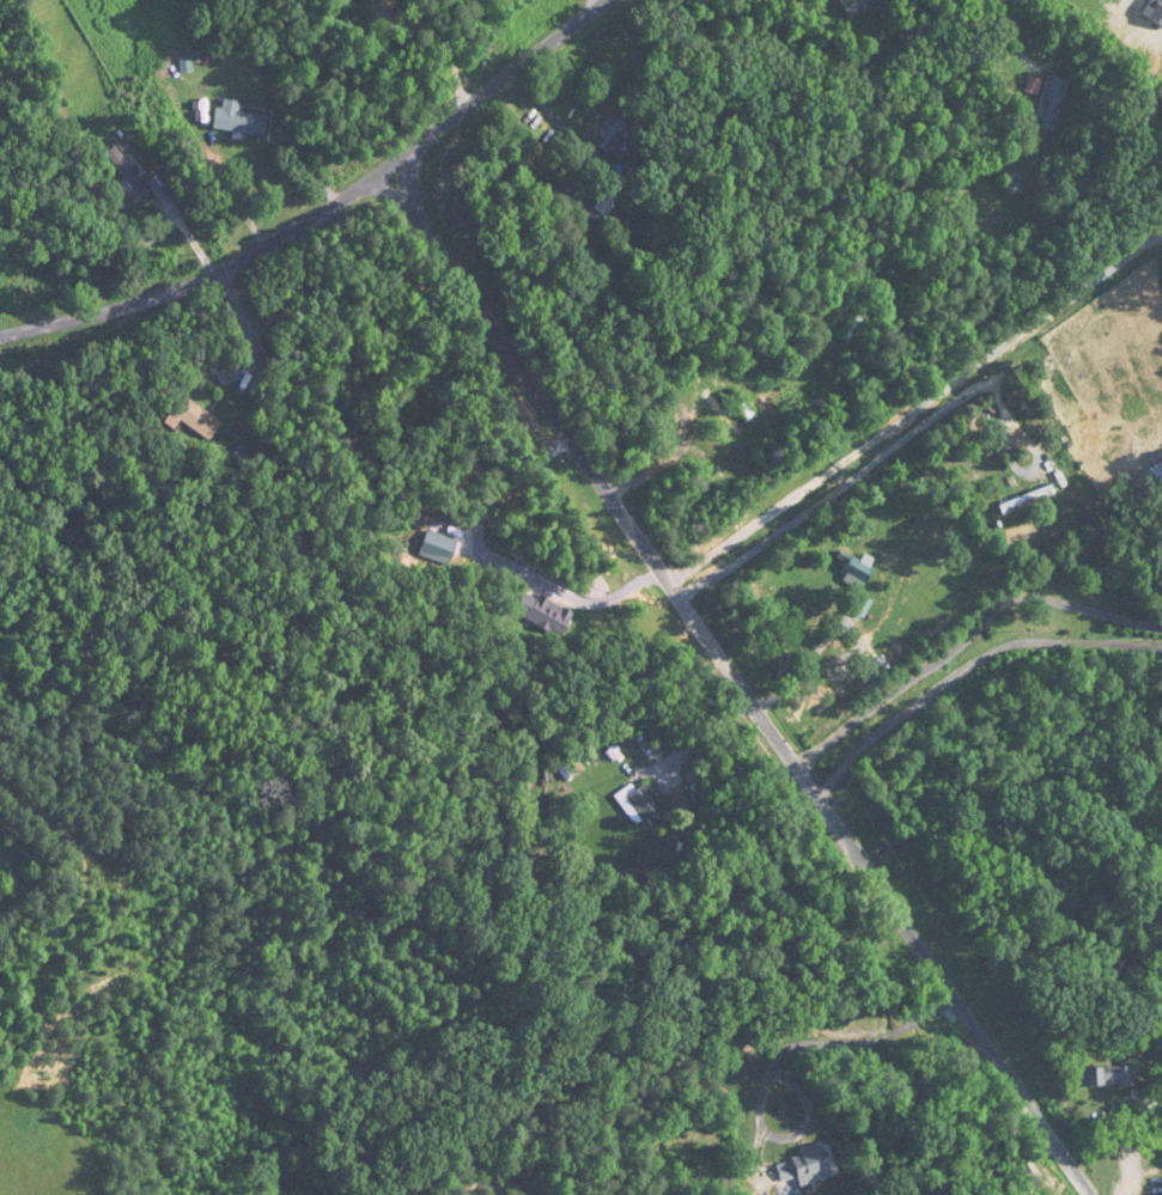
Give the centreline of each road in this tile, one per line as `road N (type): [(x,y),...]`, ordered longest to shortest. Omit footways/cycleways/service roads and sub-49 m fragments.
road 1 (residential): [(1098,1194),(448,250),(400,157)]
road 2 (residential): [(876,876),(738,855),(602,811),(489,699),(241,630),(169,579)]
road 3 (tertiary): [(606,0),(270,245),(178,289),(0,332)]
road 4 (residential): [(169,579),(0,734)]

